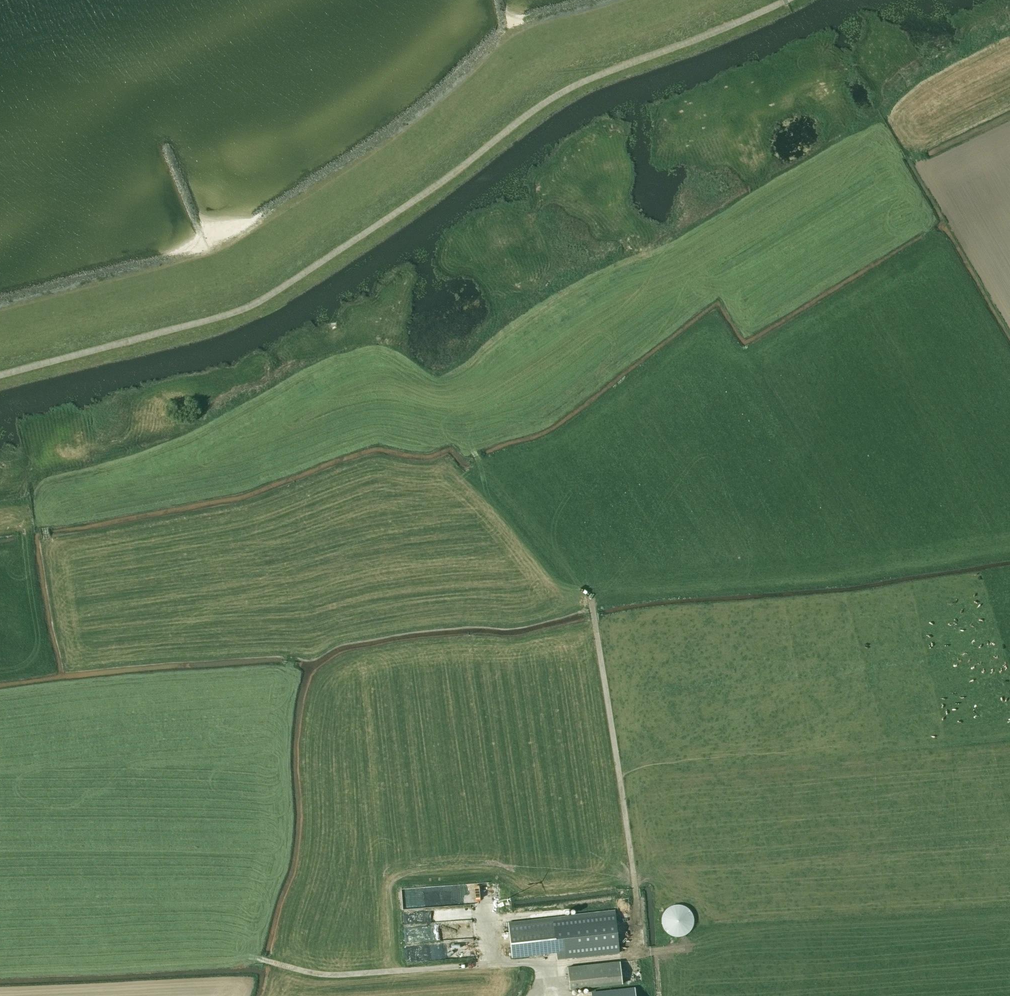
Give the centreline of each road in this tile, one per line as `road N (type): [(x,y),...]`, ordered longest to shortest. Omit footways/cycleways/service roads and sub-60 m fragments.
road 1 (track): [(540,965),(643,952),(590,600)]
road 2 (track): [(540,965),(333,975),(252,957)]

